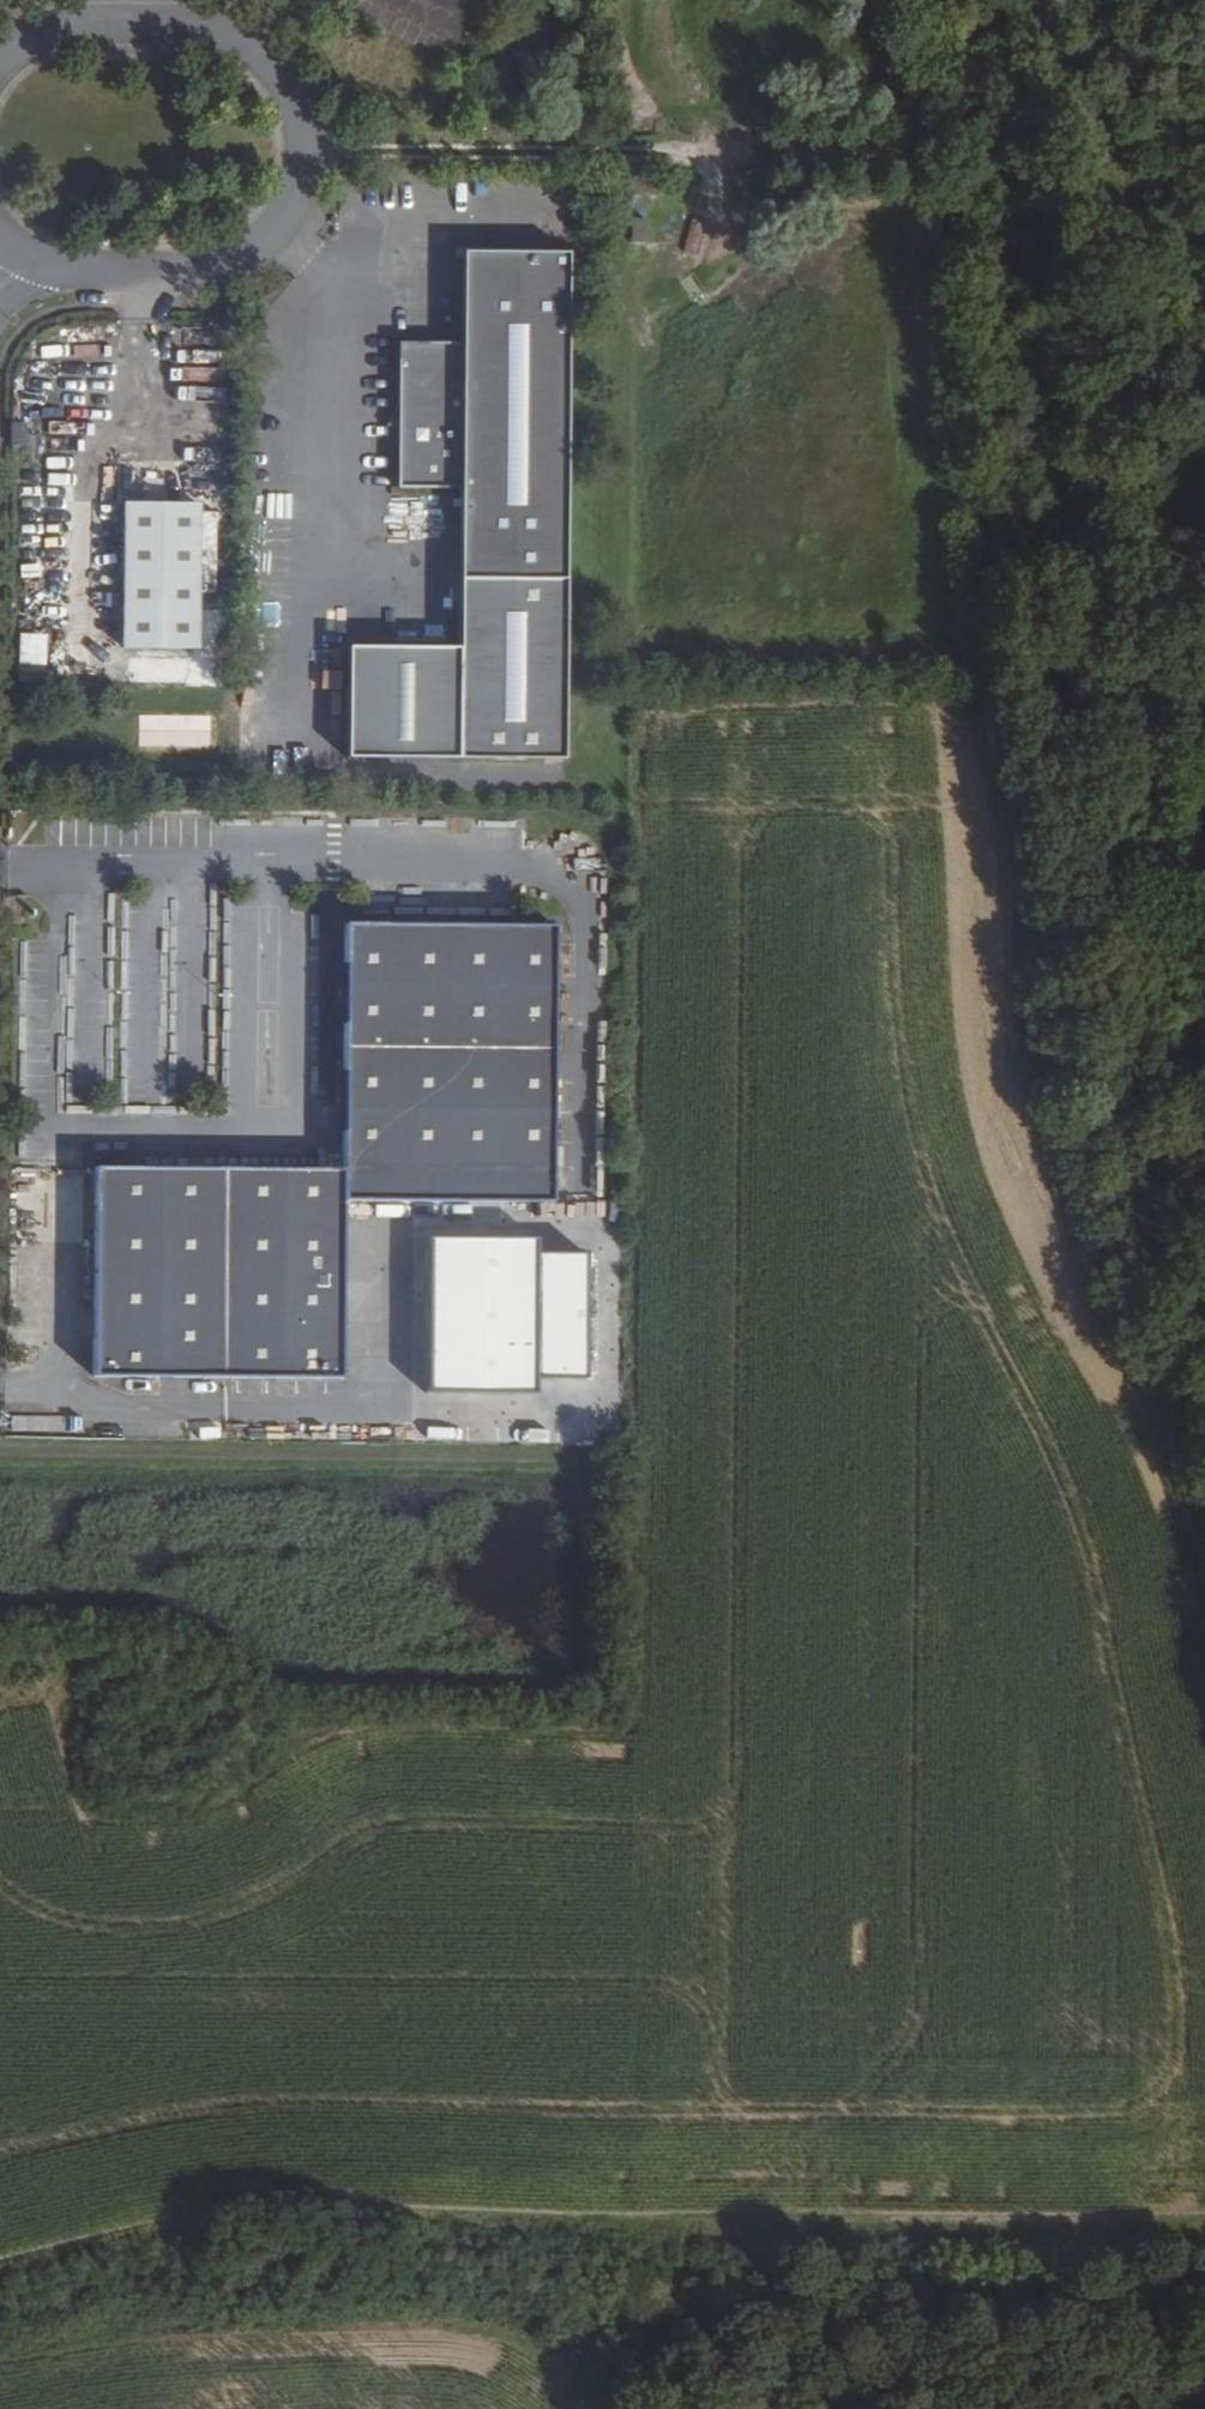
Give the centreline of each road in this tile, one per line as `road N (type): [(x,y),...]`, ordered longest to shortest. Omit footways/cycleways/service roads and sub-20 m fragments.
road 1 (tertiary): [(4,251),(47,266),(213,270),(252,257),(299,196),(307,151),(302,106),(283,71),(244,41),(207,29),(61,25),(0,54)]

